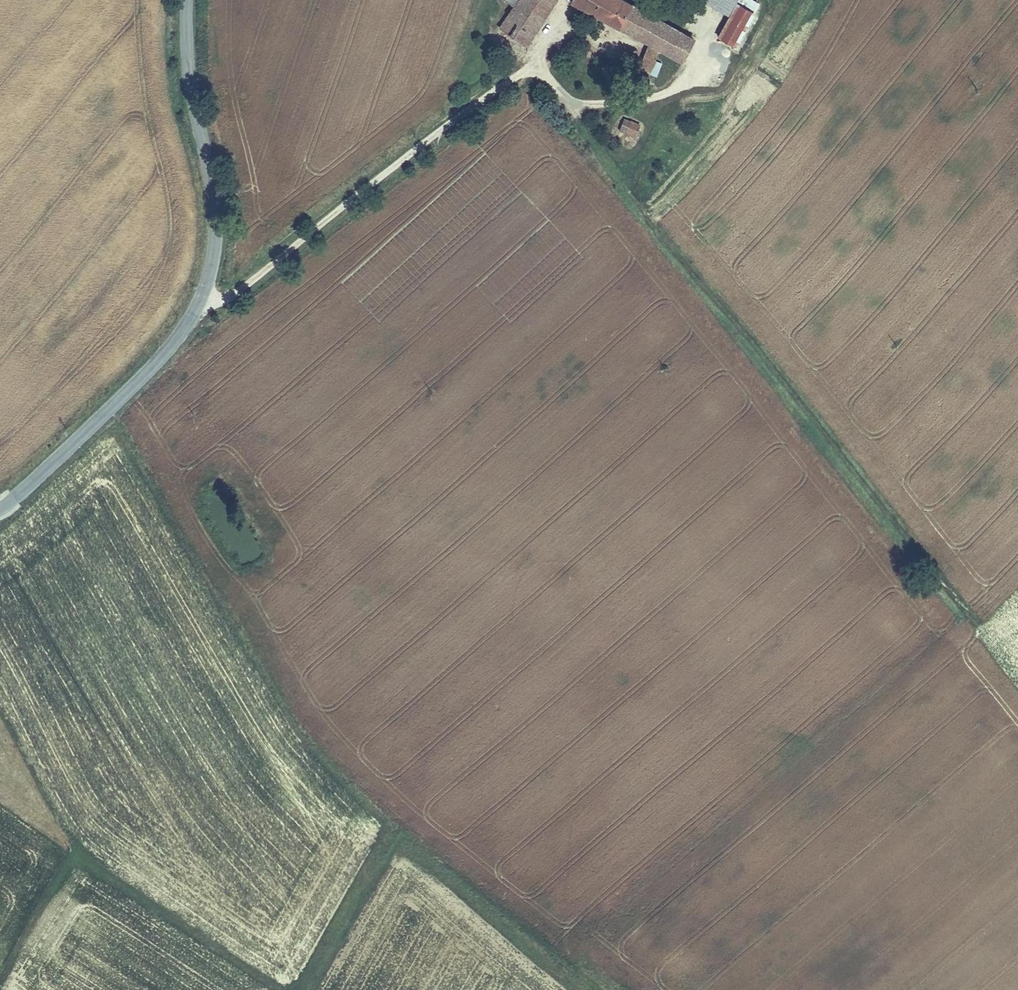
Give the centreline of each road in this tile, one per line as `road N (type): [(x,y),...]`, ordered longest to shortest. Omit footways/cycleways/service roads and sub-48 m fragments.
road 1 (tertiary): [(0,508),(165,352),(201,303),(215,221),(188,79),(187,0)]

